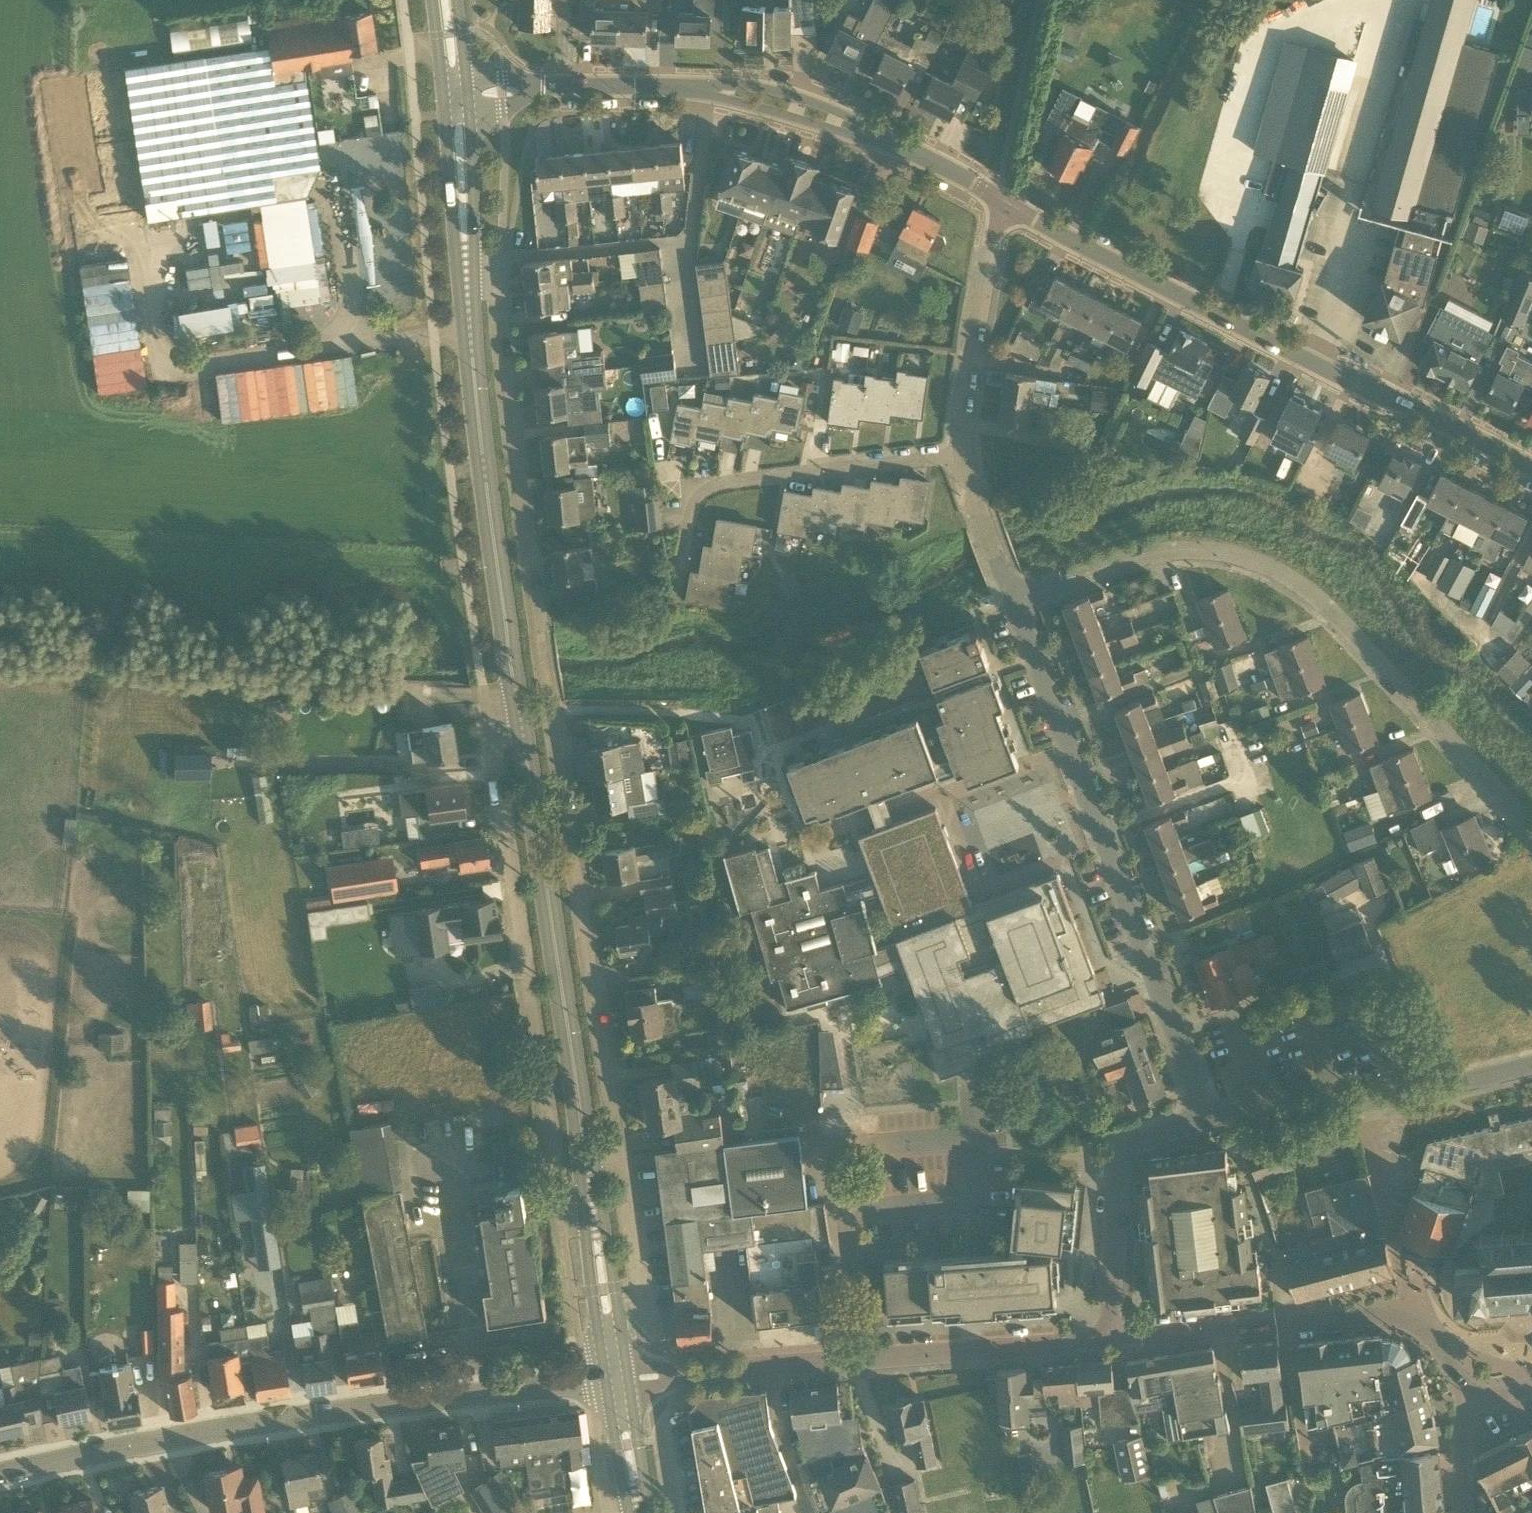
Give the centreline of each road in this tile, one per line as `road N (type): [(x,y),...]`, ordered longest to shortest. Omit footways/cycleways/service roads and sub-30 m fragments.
road 1 (residential): [(618,1149),(524,522),(496,276),(466,276)]
road 2 (residential): [(0,1472),(213,1430),(606,1381)]
road 3 (tertiary): [(1531,469),(1000,200)]
road 4 (residential): [(520,715),(490,720),(563,1210),(583,1207)]
road 5 (residential): [(1203,1113),(1016,602)]
road 6 (residential): [(1531,829),(1340,618),(1301,587),(1228,553),(1144,555)]
road 7 (residential): [(653,1376),(1080,1344),(1108,1328)]
road 8 (primary): [(587,1153),(520,715)]
road 9 (primary): [(520,715),(466,276)]
road 10 (residential): [(1465,1400),(1443,1351),(1390,1316),(1142,1334),(1108,1328)]
road 11 (residential): [(681,561),(697,498),(716,485),(963,453)]
road 12 (residential): [(1203,1113),(1122,1155),(1108,1328)]
road 13 (tertiary): [(908,150),(796,96),(726,85),(662,89)]
road 14 (residential): [(963,453),(965,389),(1000,200)]
road 15 (tertiary): [(662,89),(728,99),(908,150)]
road 16 (residential): [(653,1376),(618,1149)]
road 17 (track): [(551,712),(734,718)]
road 18 (residential): [(1384,1101),(1203,1113)]
road 19 (primary): [(630,1379),(602,1204)]
road 20 (primary): [(583,1207),(606,1381)]
road 21 (primary): [(466,276),(470,111)]
road 22 (primary): [(445,114),(466,276)]
road 23 (residential): [(1016,602),(963,453)]
road 24 (residential): [(1384,1101),(1531,1064)]
road 25 (residential): [(674,1512),(653,1376)]
road 26 (residential): [(1016,602),(1144,555)]
road 27 (primary): [(650,1512),(630,1379)]
road 28 (primary): [(606,1381),(630,1512)]

